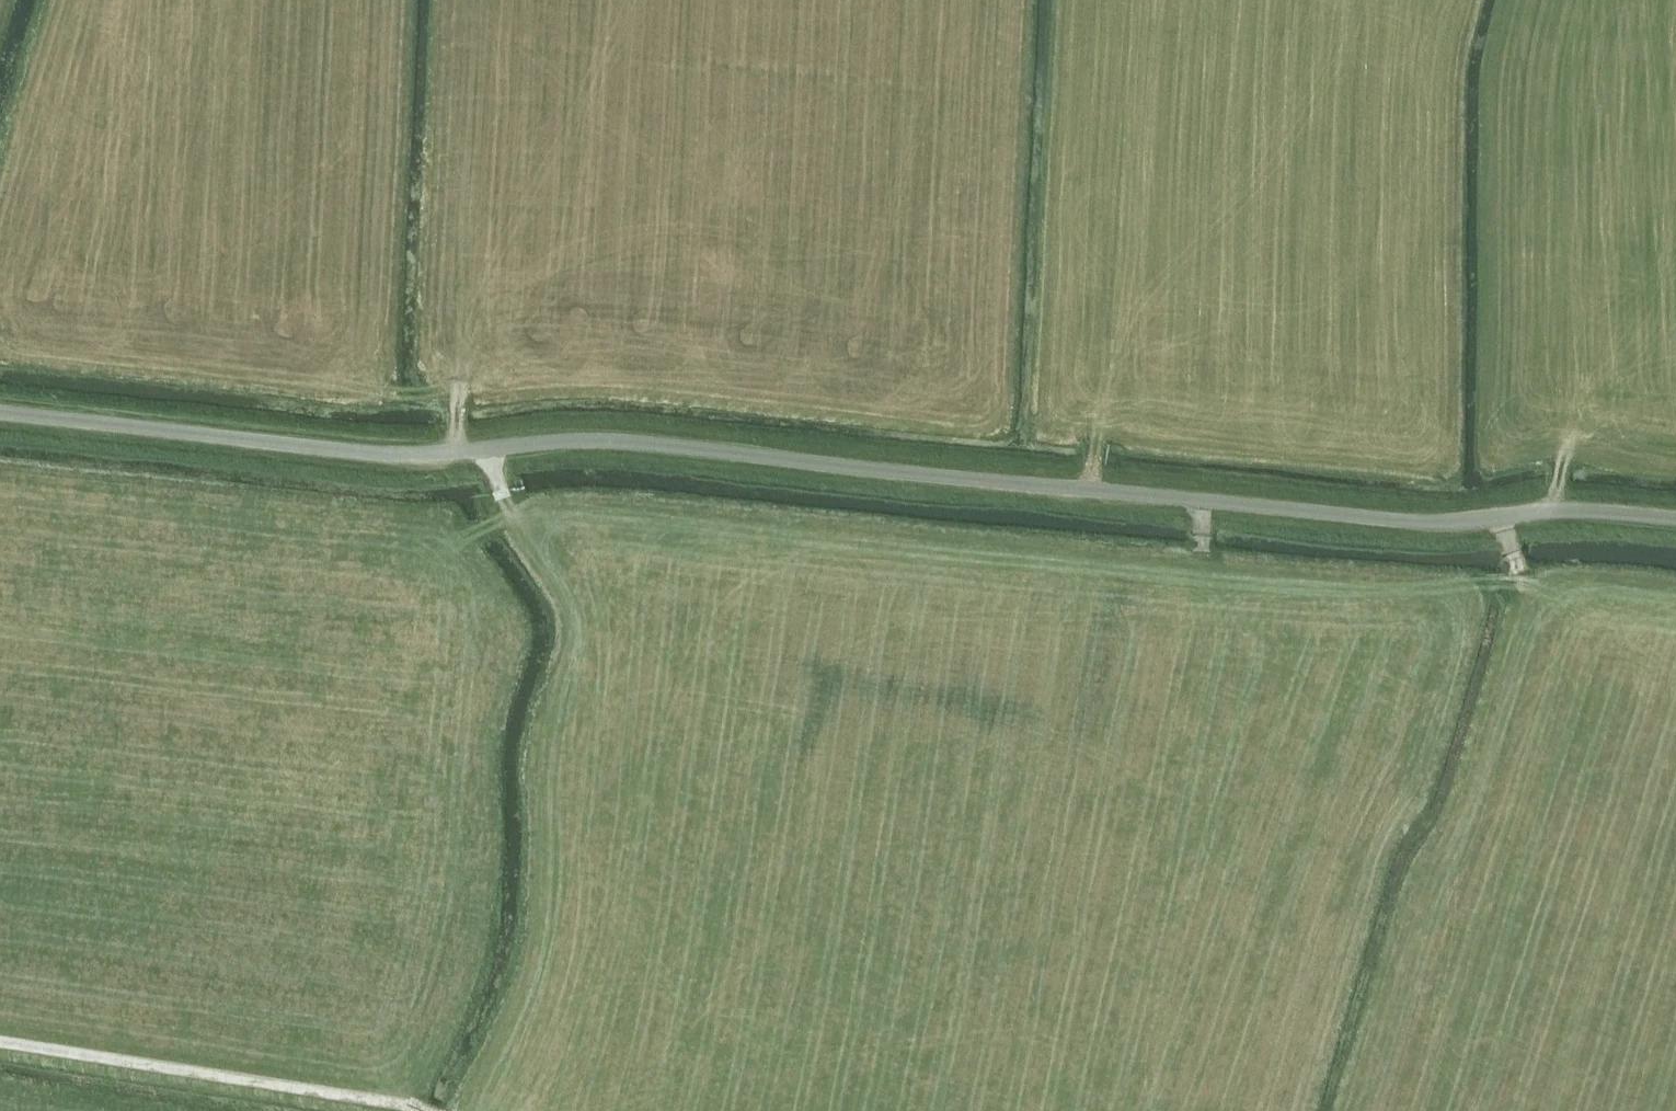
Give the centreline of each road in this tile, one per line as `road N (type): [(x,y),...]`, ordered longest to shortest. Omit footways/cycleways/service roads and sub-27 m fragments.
road 1 (unclassified): [(1675,519),(1565,509),(1419,521),(630,440),(380,452),(0,411)]
road 2 (track): [(0,1043),(428,1110)]

